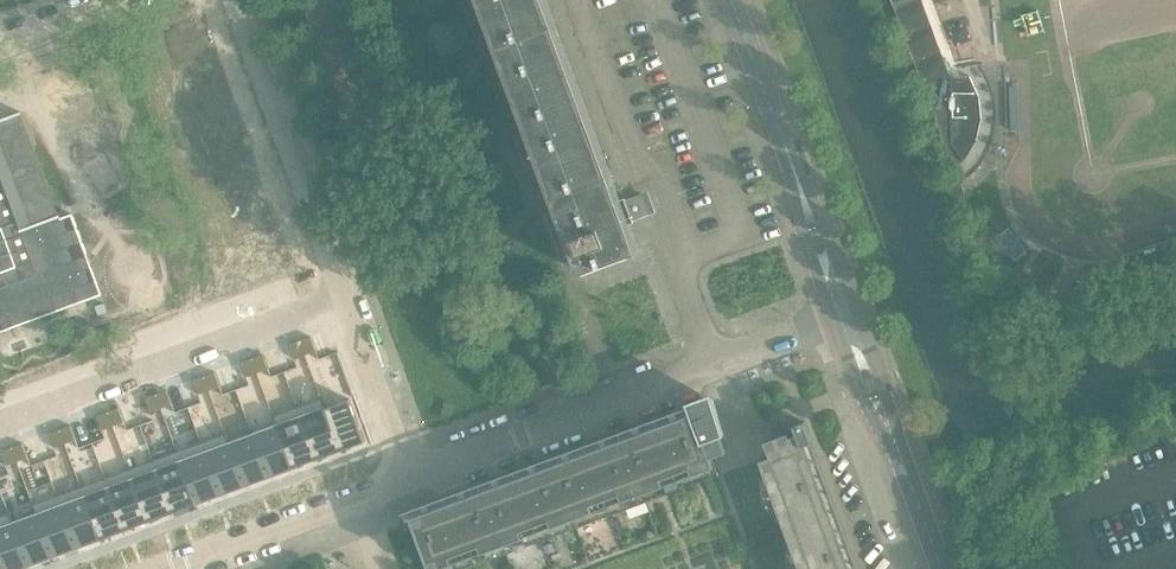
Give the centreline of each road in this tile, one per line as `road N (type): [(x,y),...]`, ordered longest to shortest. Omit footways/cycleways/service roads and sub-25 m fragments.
road 1 (residential): [(408,477),(834,318)]
road 2 (residential): [(344,298),(0,425)]
road 3 (residential): [(344,298),(233,0)]
road 4 (residential): [(161,568),(408,477)]
road 5 (residential): [(408,477),(344,298)]
road 6 (unclassified): [(784,143),(800,227),(834,318)]
road 7 (unclassified): [(856,310),(784,143)]
road 8 (unclassified): [(784,143),(731,0)]
road 9 (unclassified): [(942,568),(889,427)]
road 10 (unclassified): [(834,318),(865,400),(889,427)]
road 11 (unclassified): [(889,427),(856,310)]

